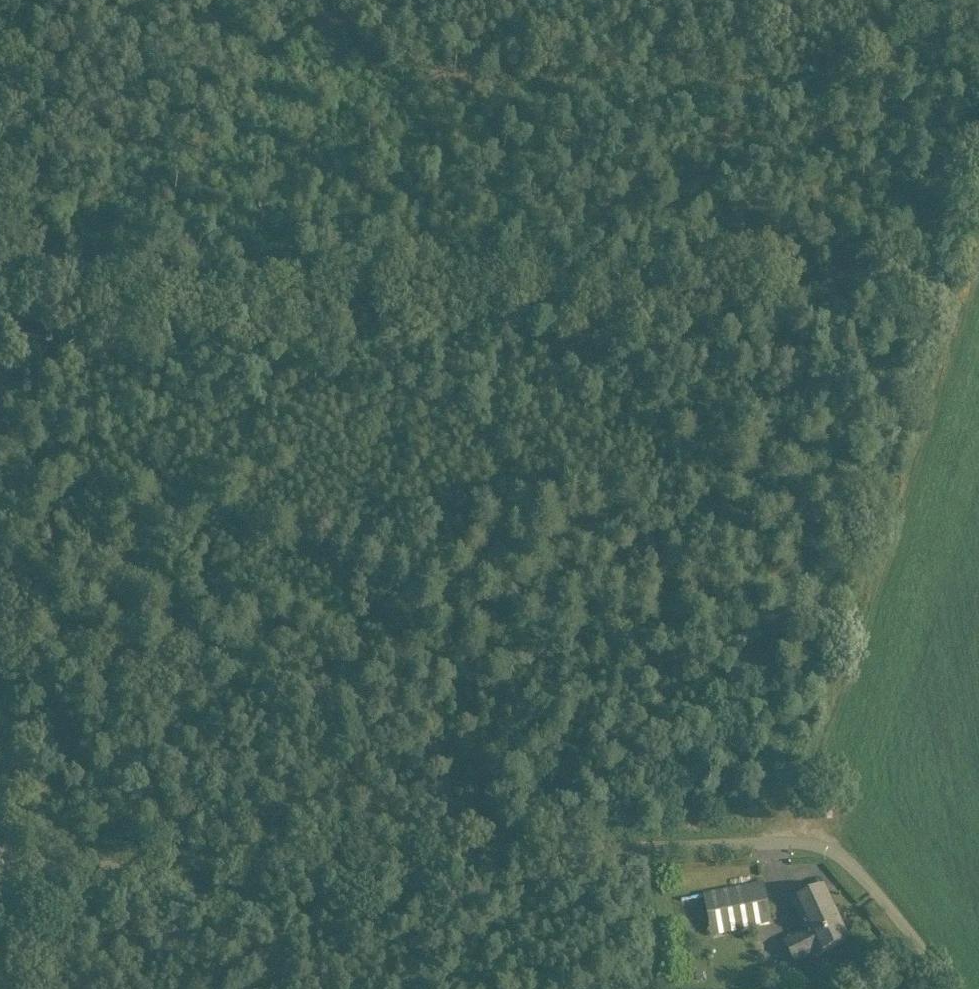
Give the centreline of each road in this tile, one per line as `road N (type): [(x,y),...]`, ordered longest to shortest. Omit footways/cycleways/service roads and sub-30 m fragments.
road 1 (unclassified): [(955,988),(863,877),(832,852),(791,844),(66,865),(0,856)]
road 2 (track): [(15,988),(11,862)]

